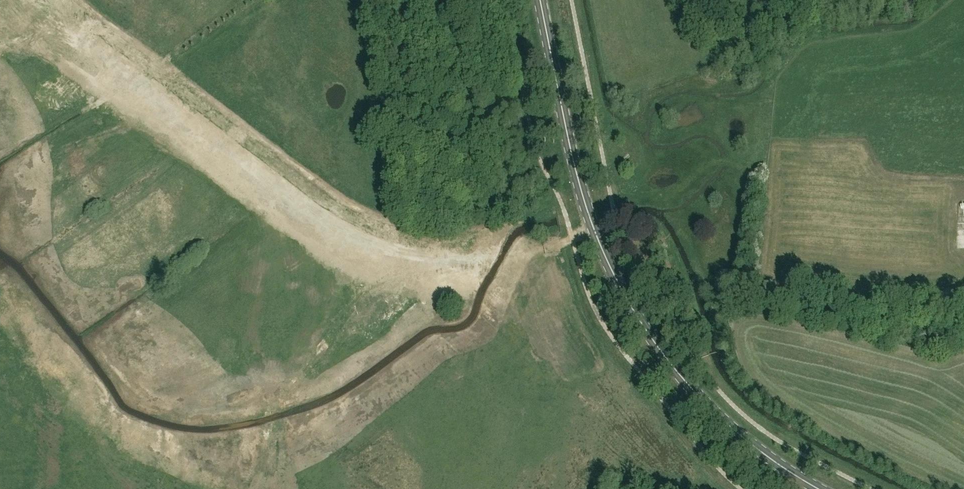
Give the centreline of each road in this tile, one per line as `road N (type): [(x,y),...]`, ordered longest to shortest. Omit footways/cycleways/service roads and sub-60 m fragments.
road 1 (primary): [(822,488),(791,474),(705,403),(662,354),(614,277),(583,197),(543,0)]

